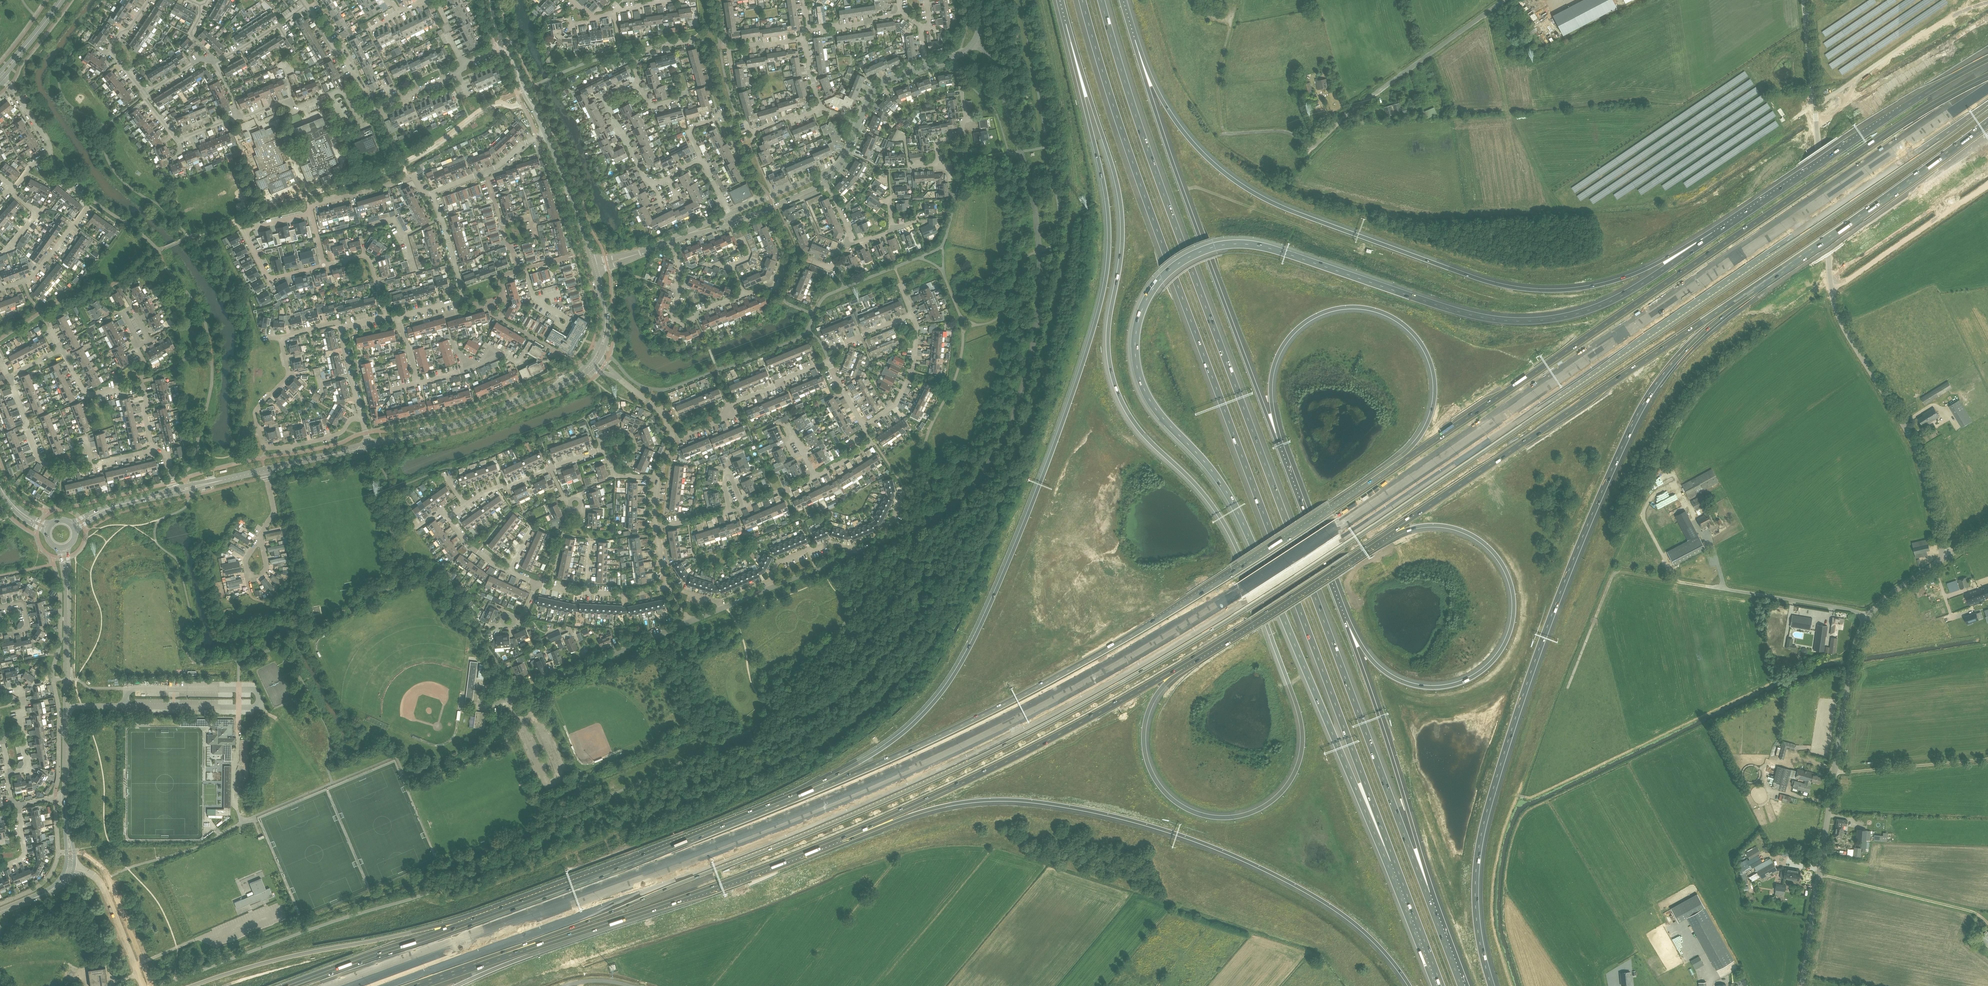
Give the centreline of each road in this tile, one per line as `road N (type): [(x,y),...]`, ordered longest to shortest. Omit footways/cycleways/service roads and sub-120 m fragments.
road 1 (motorway): [(1987,86),(1339,526),(1091,680),(841,799),(343,985)]
road 2 (motorway): [(463,961),(801,835),(1077,705),(1345,541),(1987,108)]
road 3 (motorway): [(1714,236),(1616,299),(1545,320),(1470,315),(1245,244),(1186,258),(1147,299),(1135,343),(1144,388),(1231,499),(1393,857)]
road 4 (motorway): [(1065,20),(1121,201),(1108,342),(1120,397),(1227,526),(1302,724),(1292,777),(1256,811),(1221,818),(1194,813),(1153,776),(1144,736),(1152,703),(1193,657)]
road 5 (motorway): [(1427,896),(1160,184),(1101,0)]
road 6 (motorway): [(1065,20),(1104,185),(1108,256),(1089,343),(1029,514),(970,651),(936,701),(870,757),(755,814)]
road 7 (motorway): [(1083,0),(1136,171),(1393,857)]
road 8 (motorway): [(1491,985),(1476,912),(1483,825),(1582,537),(1665,372),(1798,258)]
road 9 (motorway): [(1987,67),(1358,493)]
road 10 (motorway): [(1714,236),(1586,288),(1538,291),(1463,274),(1241,185),(1188,137),(1133,40)]
road 11 (motorway): [(1358,493),(1052,681),(755,814)]
road 12 (motorway): [(819,846),(952,804),(1025,800),(1087,810),(1177,833),(1280,877),(1362,929),(1410,985)]
road 13 (unclassified): [(1945,559),(1916,448),(1843,326),(1832,291),(1804,0)]
road 14 (unclassified): [(883,540),(937,516),(976,482),(998,447),(1033,347),(1040,274),(1031,187),(995,64),(973,43)]
road 15 (motorway): [(1366,546),(1798,258)]
road 16 (motorway): [(755,814),(293,985)]
road 17 (unclassified): [(1802,985),(1857,641),(1882,602),(1945,559)]
road 18 (motorway): [(1276,440),(1271,378),(1290,338),(1341,308),(1397,319),(1431,364),(1432,412),(1414,444),(1358,493)]
road 19 (motorway): [(1366,546),(1420,526),(1474,536),(1507,573),(1510,632),(1476,675),(1431,687),(1385,672),(1345,621)]
road 20 (motorway): [(1276,440),(1133,40)]
road 21 (motorway): [(819,846),(1006,760),(1193,657)]
road 22 (motorway): [(463,961),(551,942),(819,846)]
road 23 (motorway): [(1987,54),(1714,236)]
road 24 (motorway): [(1427,896),(1403,795),(1345,621)]
road 25 (unclassified): [(1312,148),(1504,0)]
road 26 (track): [(1725,589),(1616,572),(1568,688)]
road 27 (motorway): [(1798,258),(1987,129)]
road 28 (residential): [(361,416),(328,437),(265,446),(255,412),(288,375),(281,337)]
road 29 (unclassified): [(492,705),(689,622)]
road 30 (motorway): [(1193,657),(1366,546)]
road 31 (track): [(1312,148),(1284,132),(1224,130),(1219,73),(1232,22)]
road 32 (motorway): [(1345,621),(1276,440)]
road 33 (tertiary): [(66,795),(68,606)]
road 34 (residential): [(51,153),(87,207),(31,278),(0,289)]
road 35 (residential): [(312,214),(244,231),(269,279),(325,265)]
road 36 (tertiary): [(562,385),(392,440)]
road 37 (residential): [(672,440),(829,360)]
road 38 (residential): [(745,295),(675,320),(681,270),(669,241)]
road 39 (tertiary): [(144,985),(102,885),(70,869)]
road 40 (residential): [(91,467),(62,473),(39,459),(10,377)]
road 41 (residential): [(312,214),(310,205),(414,175),(432,193)]
road 42 (tertiary): [(546,133),(594,266)]
road 43 (motorway): [(1393,857),(1440,985)]
road 44 (residential): [(912,314),(912,371),(896,403),(864,425)]
road 45 (residential): [(650,180),(603,99),(634,82)]
road 46 (residential): [(349,100),(357,116),(458,73)]
road 47 (residential): [(939,165),(936,144),(966,120),(953,57)]
road 48 (residential): [(144,96),(177,140),(238,116)]
road 49 (residential): [(148,0),(110,50),(144,96)]
road 50 (residential): [(238,116),(340,91),(349,100)]
road 51 (residential): [(349,100),(361,89),(307,4)]

